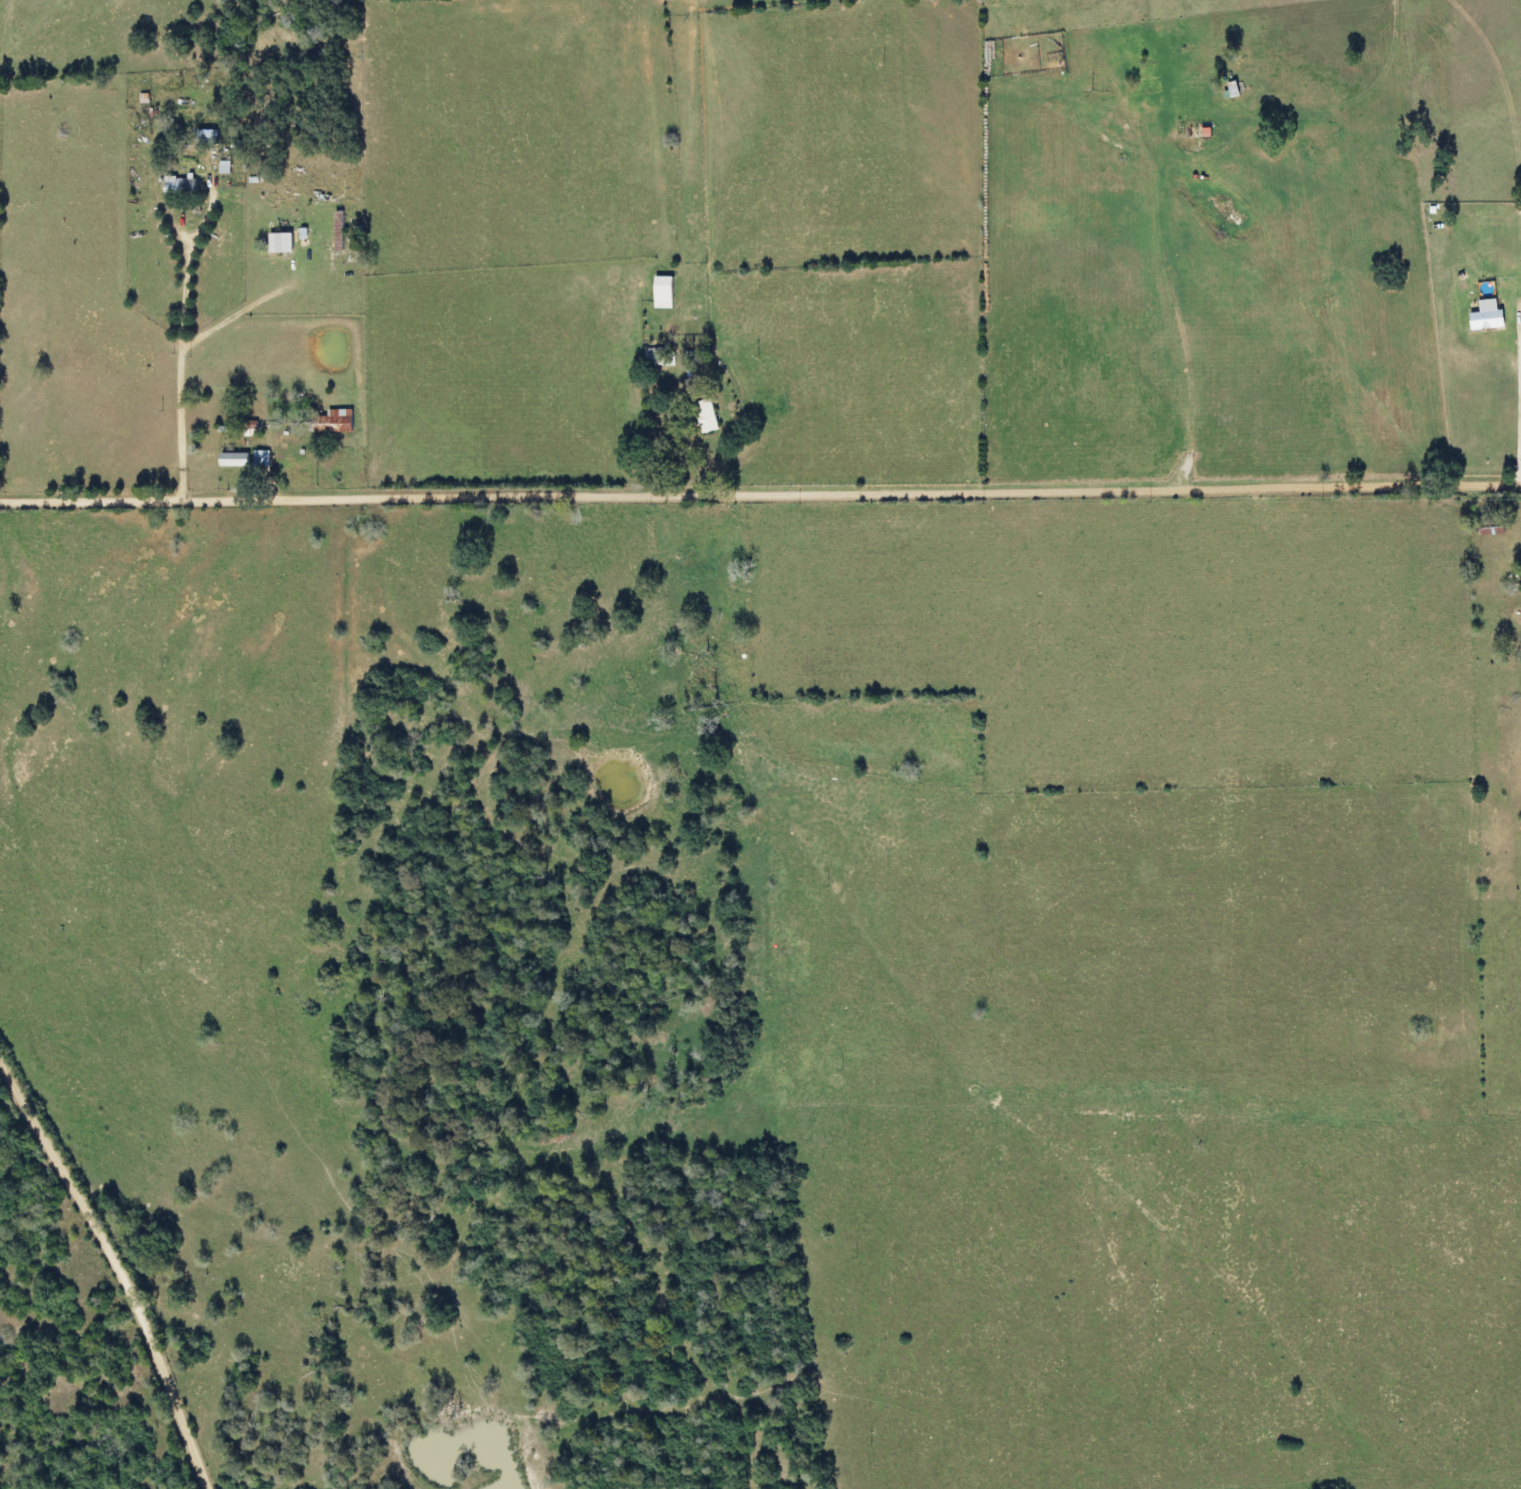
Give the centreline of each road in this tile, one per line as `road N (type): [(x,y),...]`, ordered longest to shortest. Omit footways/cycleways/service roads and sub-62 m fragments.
road 1 (residential): [(0,500),(1520,478)]
road 2 (residential): [(212,1488),(124,1265),(0,1053)]
road 3 (residential): [(67,499),(76,349),(101,259),(193,192)]
road 4 (residential): [(1195,486),(1170,211)]

